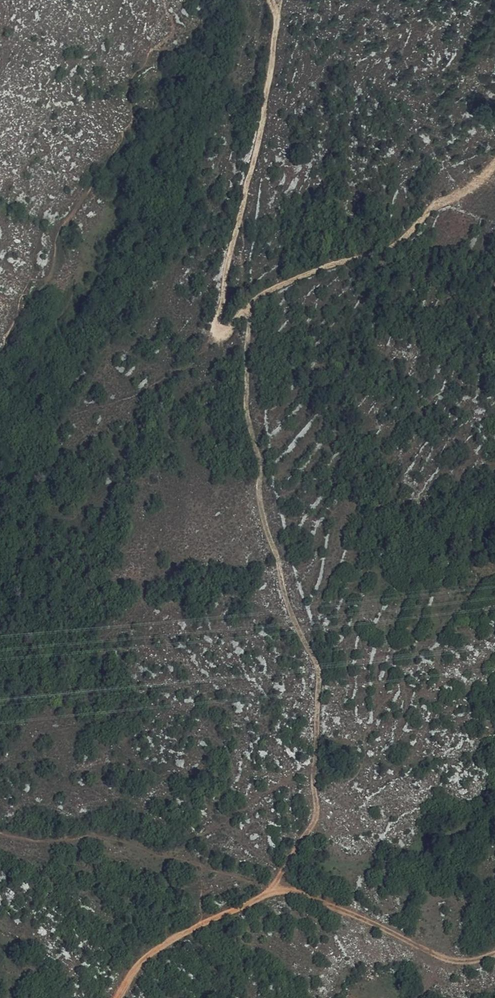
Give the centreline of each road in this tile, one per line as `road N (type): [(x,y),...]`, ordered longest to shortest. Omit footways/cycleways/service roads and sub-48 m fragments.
road 1 (track): [(279,891),(317,818),(321,670),(288,595),(261,497),(250,413),(252,308)]
road 2 (track): [(252,308),(222,329),(282,0)]
road 3 (track): [(494,168),(437,207),(406,238),(371,258),(323,268),(252,308)]
road 4 (track): [(279,891),(306,895),(466,962),(494,954)]
road 5 (track): [(279,891),(159,951),(122,997)]

